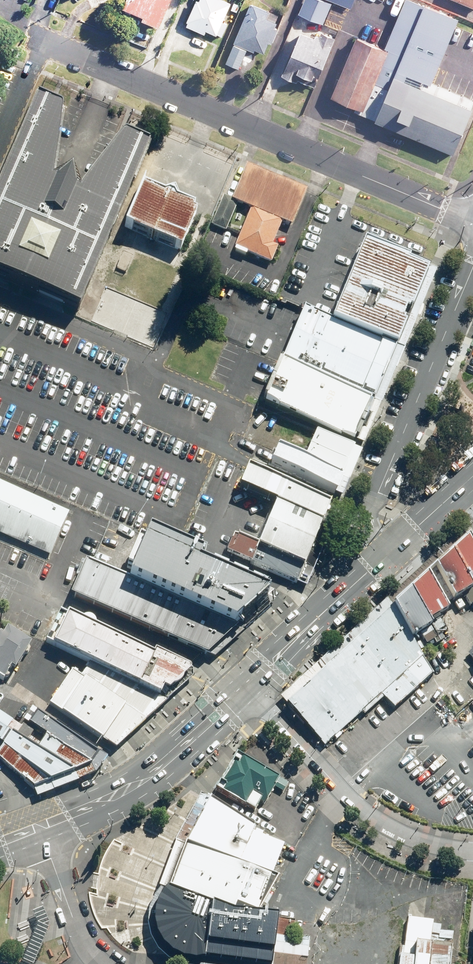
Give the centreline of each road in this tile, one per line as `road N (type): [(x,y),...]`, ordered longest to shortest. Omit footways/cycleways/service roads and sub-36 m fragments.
road 1 (residential): [(469,221),(41,40)]
road 2 (tertiary): [(385,562),(369,512),(472,269)]
road 3 (residential): [(472,852),(426,843),(382,823),(342,792),(249,688)]
road 4 (secondary): [(41,831),(141,780),(249,688)]
road 5 (secondary): [(249,688),(385,562)]
road 6 (residential): [(93,959),(41,831)]
road 7 (secondary): [(385,562),(472,480)]

